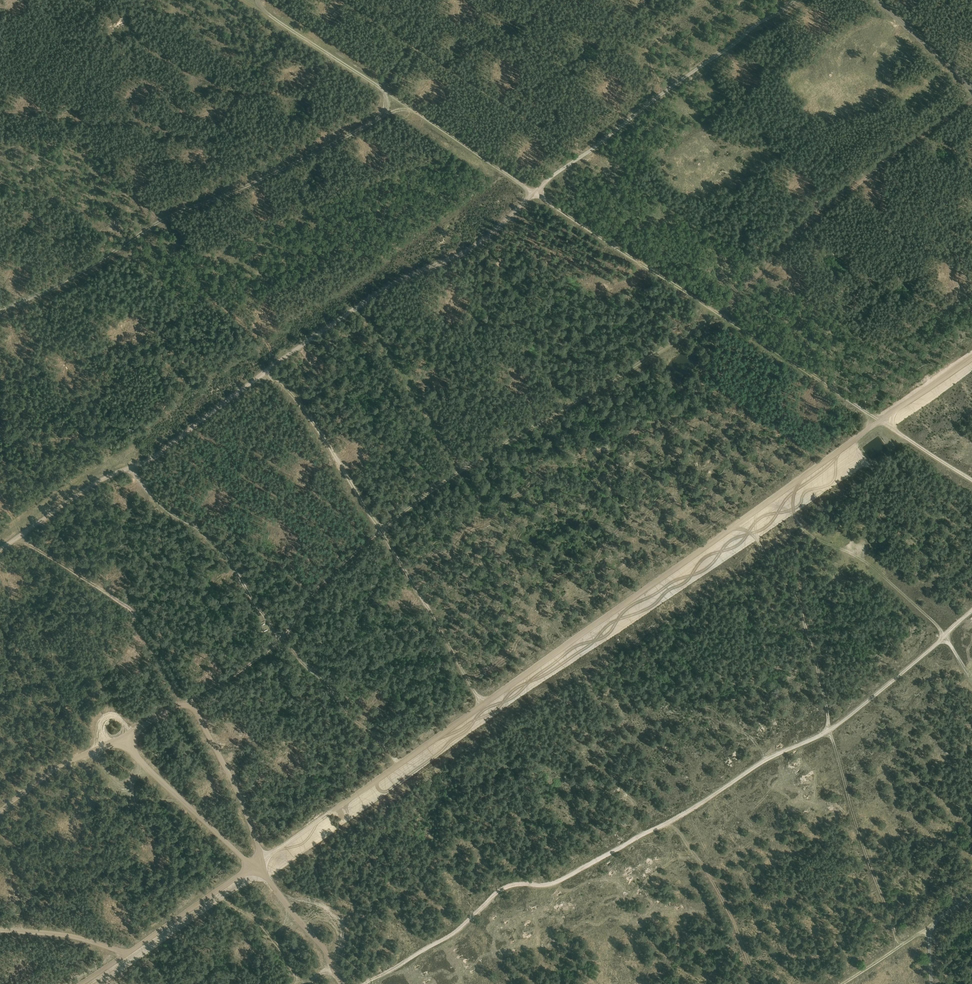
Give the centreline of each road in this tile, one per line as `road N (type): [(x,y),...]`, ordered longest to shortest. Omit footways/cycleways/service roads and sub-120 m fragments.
road 1 (unclassified): [(0,548),(145,467),(386,291),(459,256),(795,0)]

